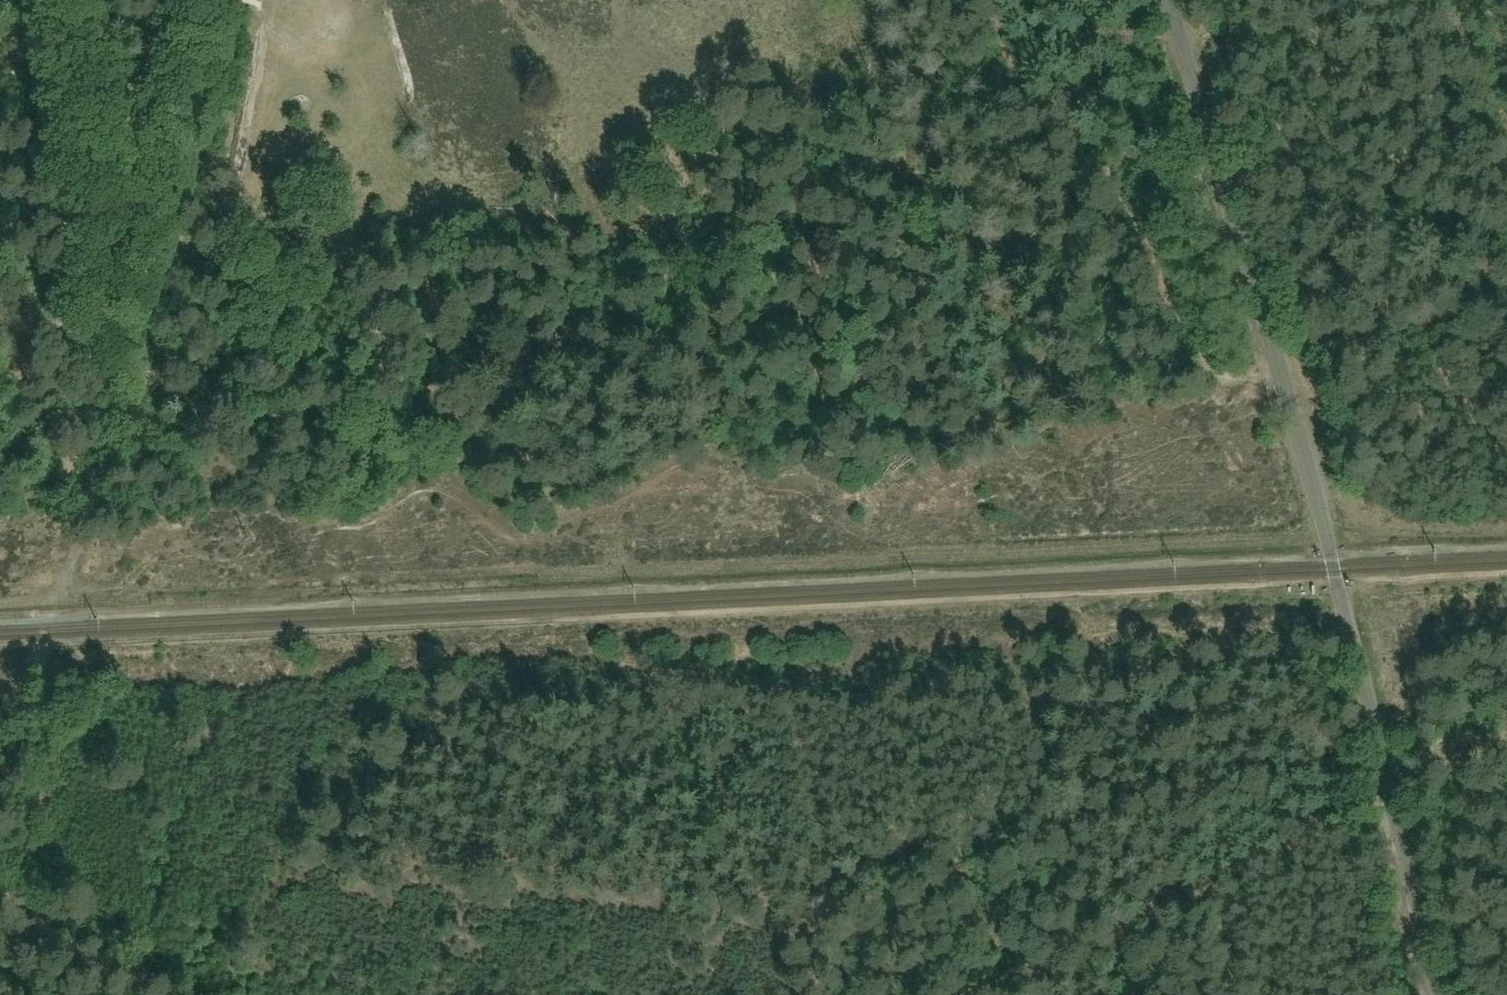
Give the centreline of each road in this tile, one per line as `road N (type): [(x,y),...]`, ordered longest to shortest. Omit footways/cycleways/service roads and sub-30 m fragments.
road 1 (unclassified): [(1437,994),(1282,382),(1162,0)]
road 2 (track): [(94,315),(57,0)]

